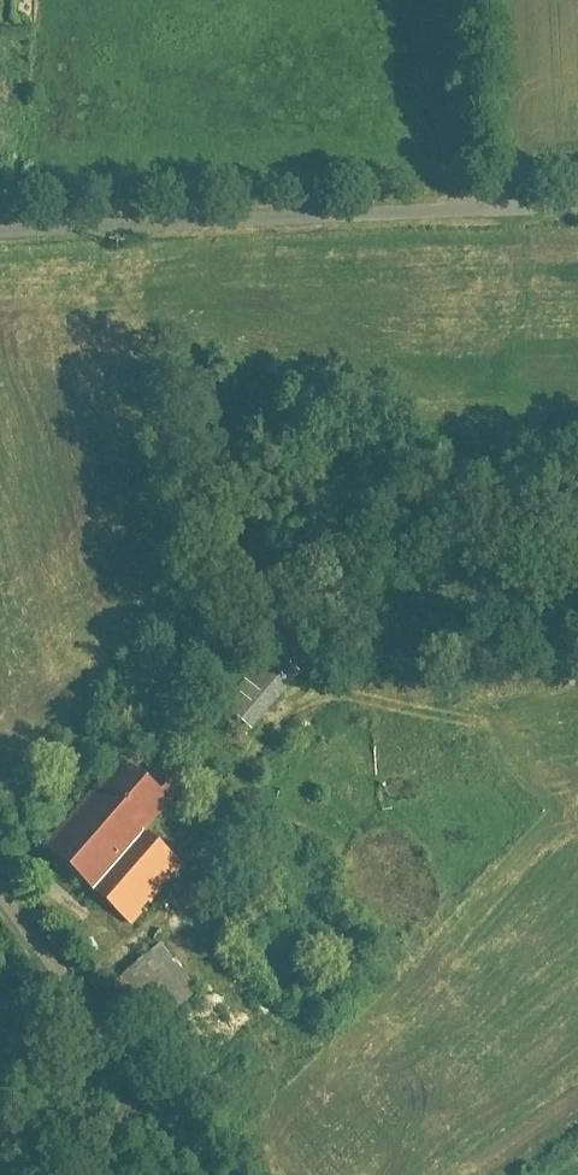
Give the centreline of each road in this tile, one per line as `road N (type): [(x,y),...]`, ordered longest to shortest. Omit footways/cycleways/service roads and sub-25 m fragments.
road 1 (residential): [(0,232),(577,206)]
road 2 (residential): [(208,1174),(0,887)]

